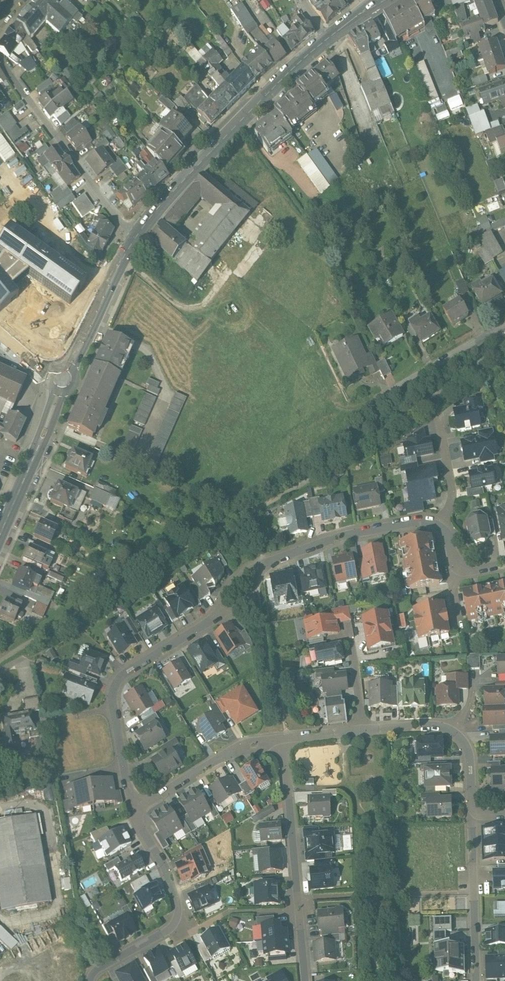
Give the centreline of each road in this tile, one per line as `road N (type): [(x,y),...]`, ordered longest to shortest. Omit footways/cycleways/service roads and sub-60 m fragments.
road 1 (secondary): [(134,239),(328,37)]
road 2 (residential): [(130,801),(187,922),(99,965),(91,980)]
road 3 (residential): [(280,740),(305,980)]
road 4 (residential): [(213,618),(114,686),(130,801)]
road 5 (residential): [(0,63),(134,239)]
road 6 (residential): [(442,529),(414,520),(338,534),(269,563)]
road 7 (residential): [(473,813),(477,980)]
road 8 (residential): [(280,740),(230,751),(151,798),(130,801)]
road 9 (secondary): [(0,533),(58,391)]
road 10 (secondary): [(69,365),(134,239)]
road 11 (residential): [(381,396),(504,327)]

